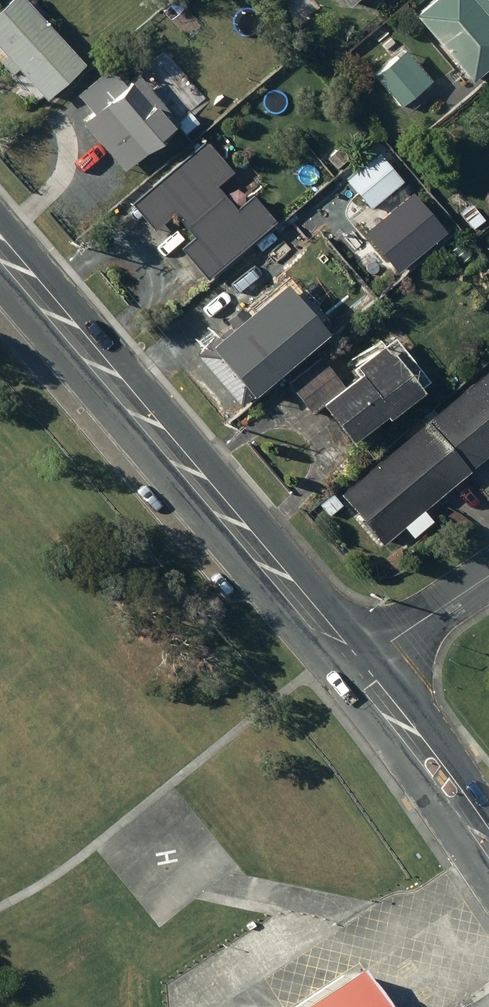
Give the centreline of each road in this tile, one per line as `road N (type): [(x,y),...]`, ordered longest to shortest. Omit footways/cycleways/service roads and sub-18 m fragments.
road 1 (secondary): [(0,251),(354,669)]
road 2 (secondary): [(354,669),(488,850)]
road 3 (residential): [(354,669),(488,575)]

